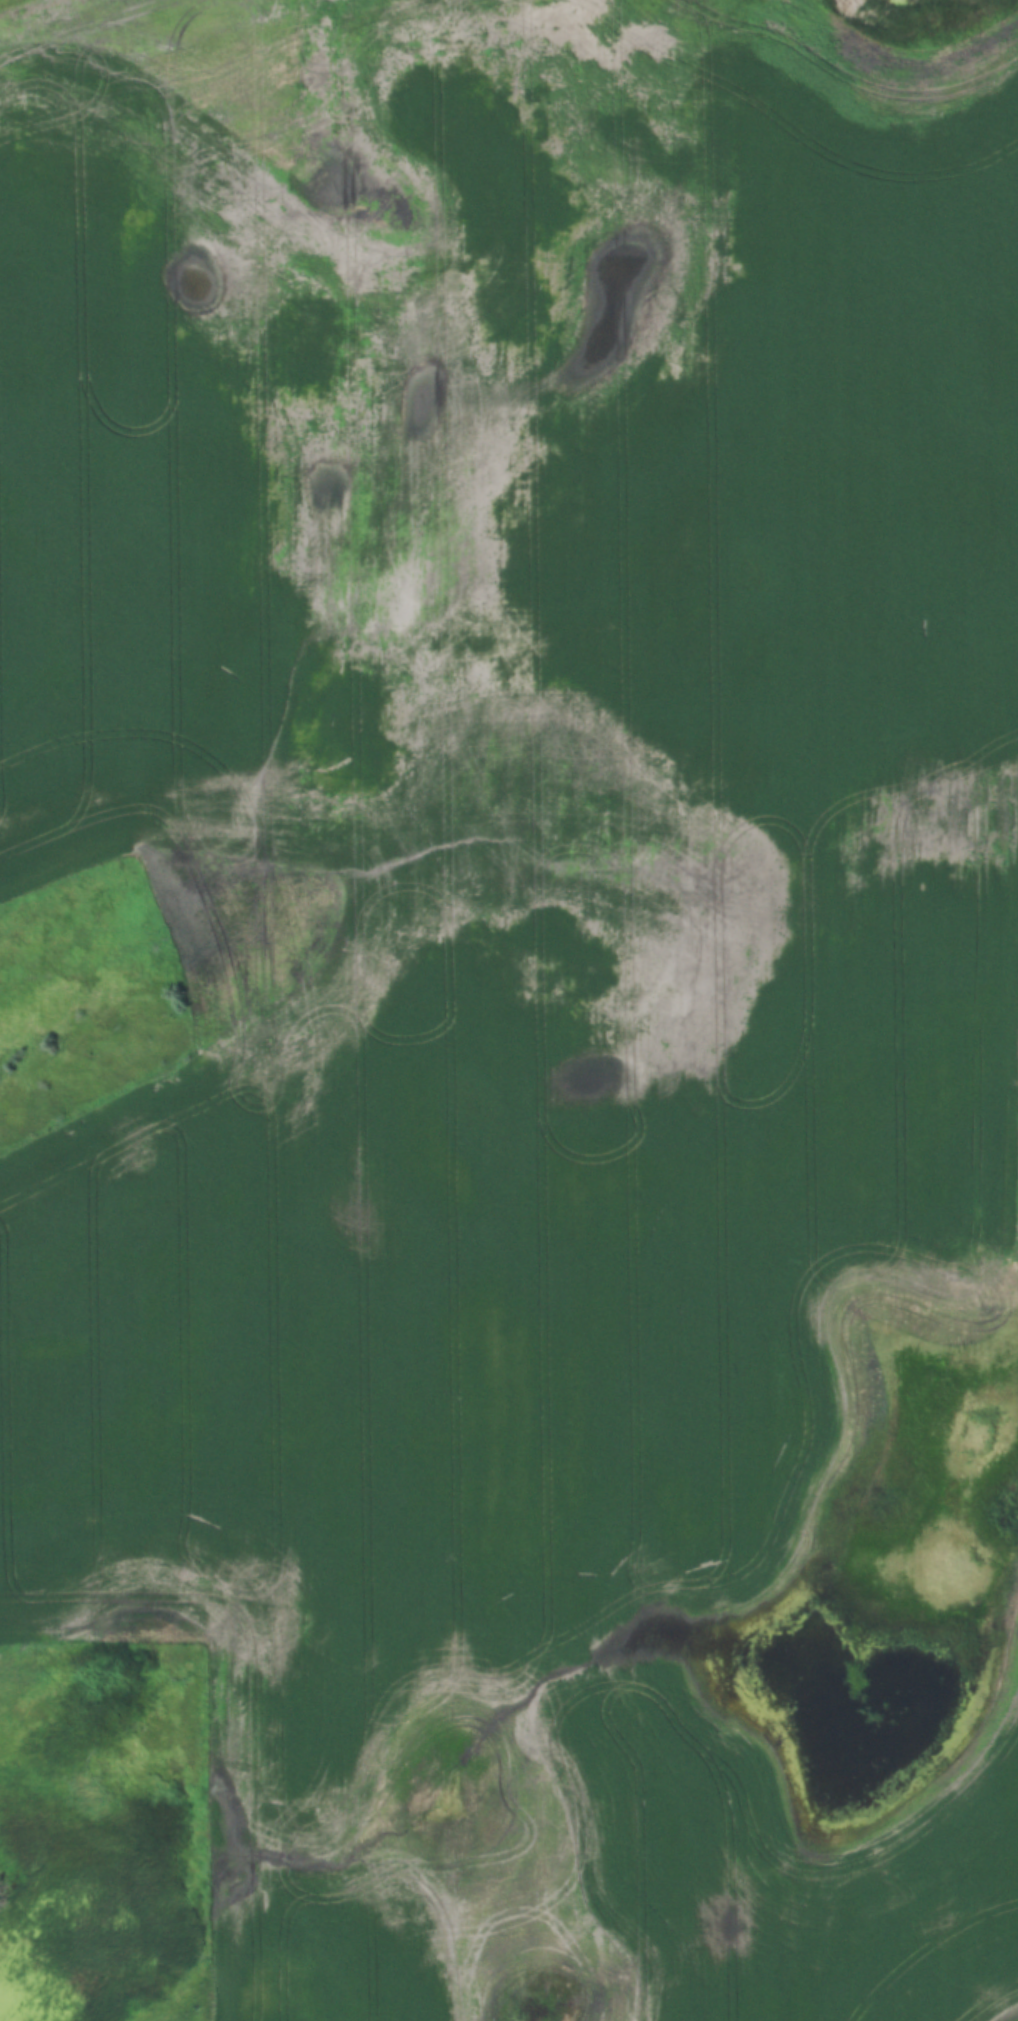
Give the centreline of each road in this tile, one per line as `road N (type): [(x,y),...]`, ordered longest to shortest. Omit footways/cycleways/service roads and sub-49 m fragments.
road 1 (track): [(450,2020),(416,0)]

